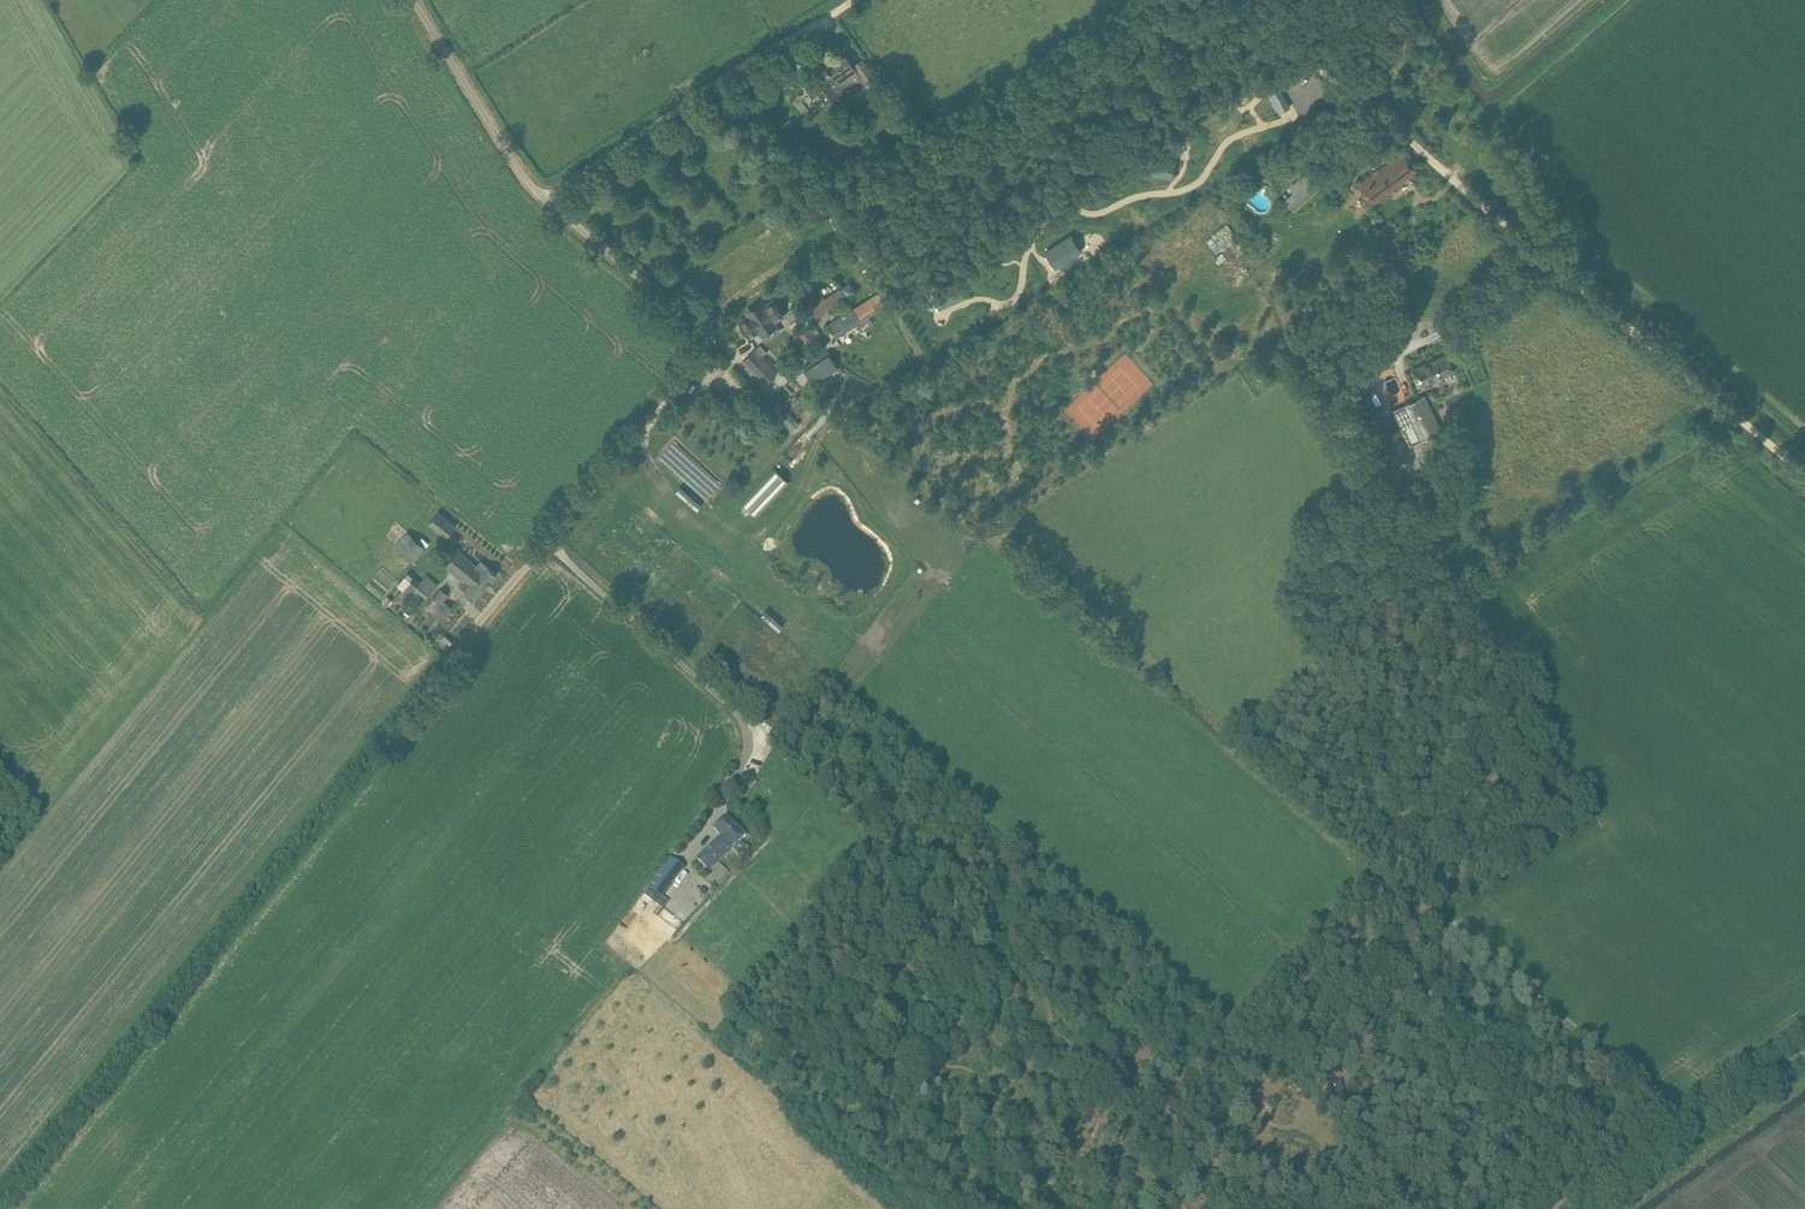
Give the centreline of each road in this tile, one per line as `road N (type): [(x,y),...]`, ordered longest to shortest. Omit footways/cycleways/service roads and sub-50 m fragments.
road 1 (track): [(1804,475),(1250,0)]
road 2 (track): [(542,196),(704,339),(436,697)]
road 3 (track): [(542,196),(843,0)]
road 4 (track): [(1555,1208),(1804,1047)]
road 5 (unclassified): [(411,0),(542,196)]

